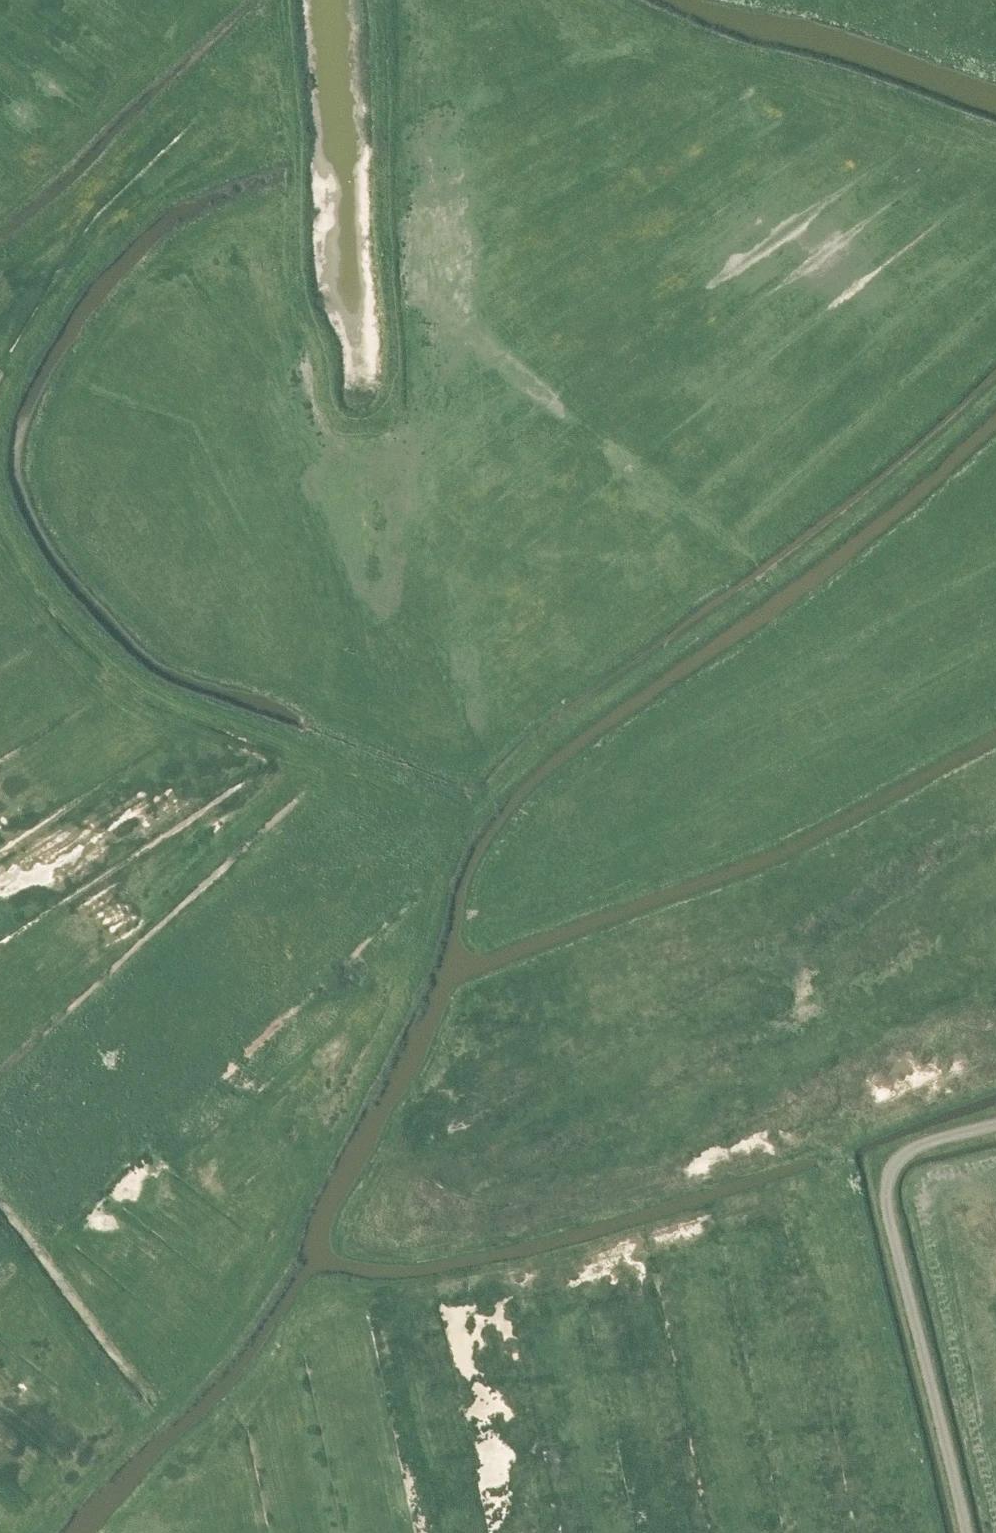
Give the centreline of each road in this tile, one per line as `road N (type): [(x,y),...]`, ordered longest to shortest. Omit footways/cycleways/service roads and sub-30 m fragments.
road 1 (unclassified): [(965,1532),(891,1192),(903,1161),(923,1148),(995,1131)]

